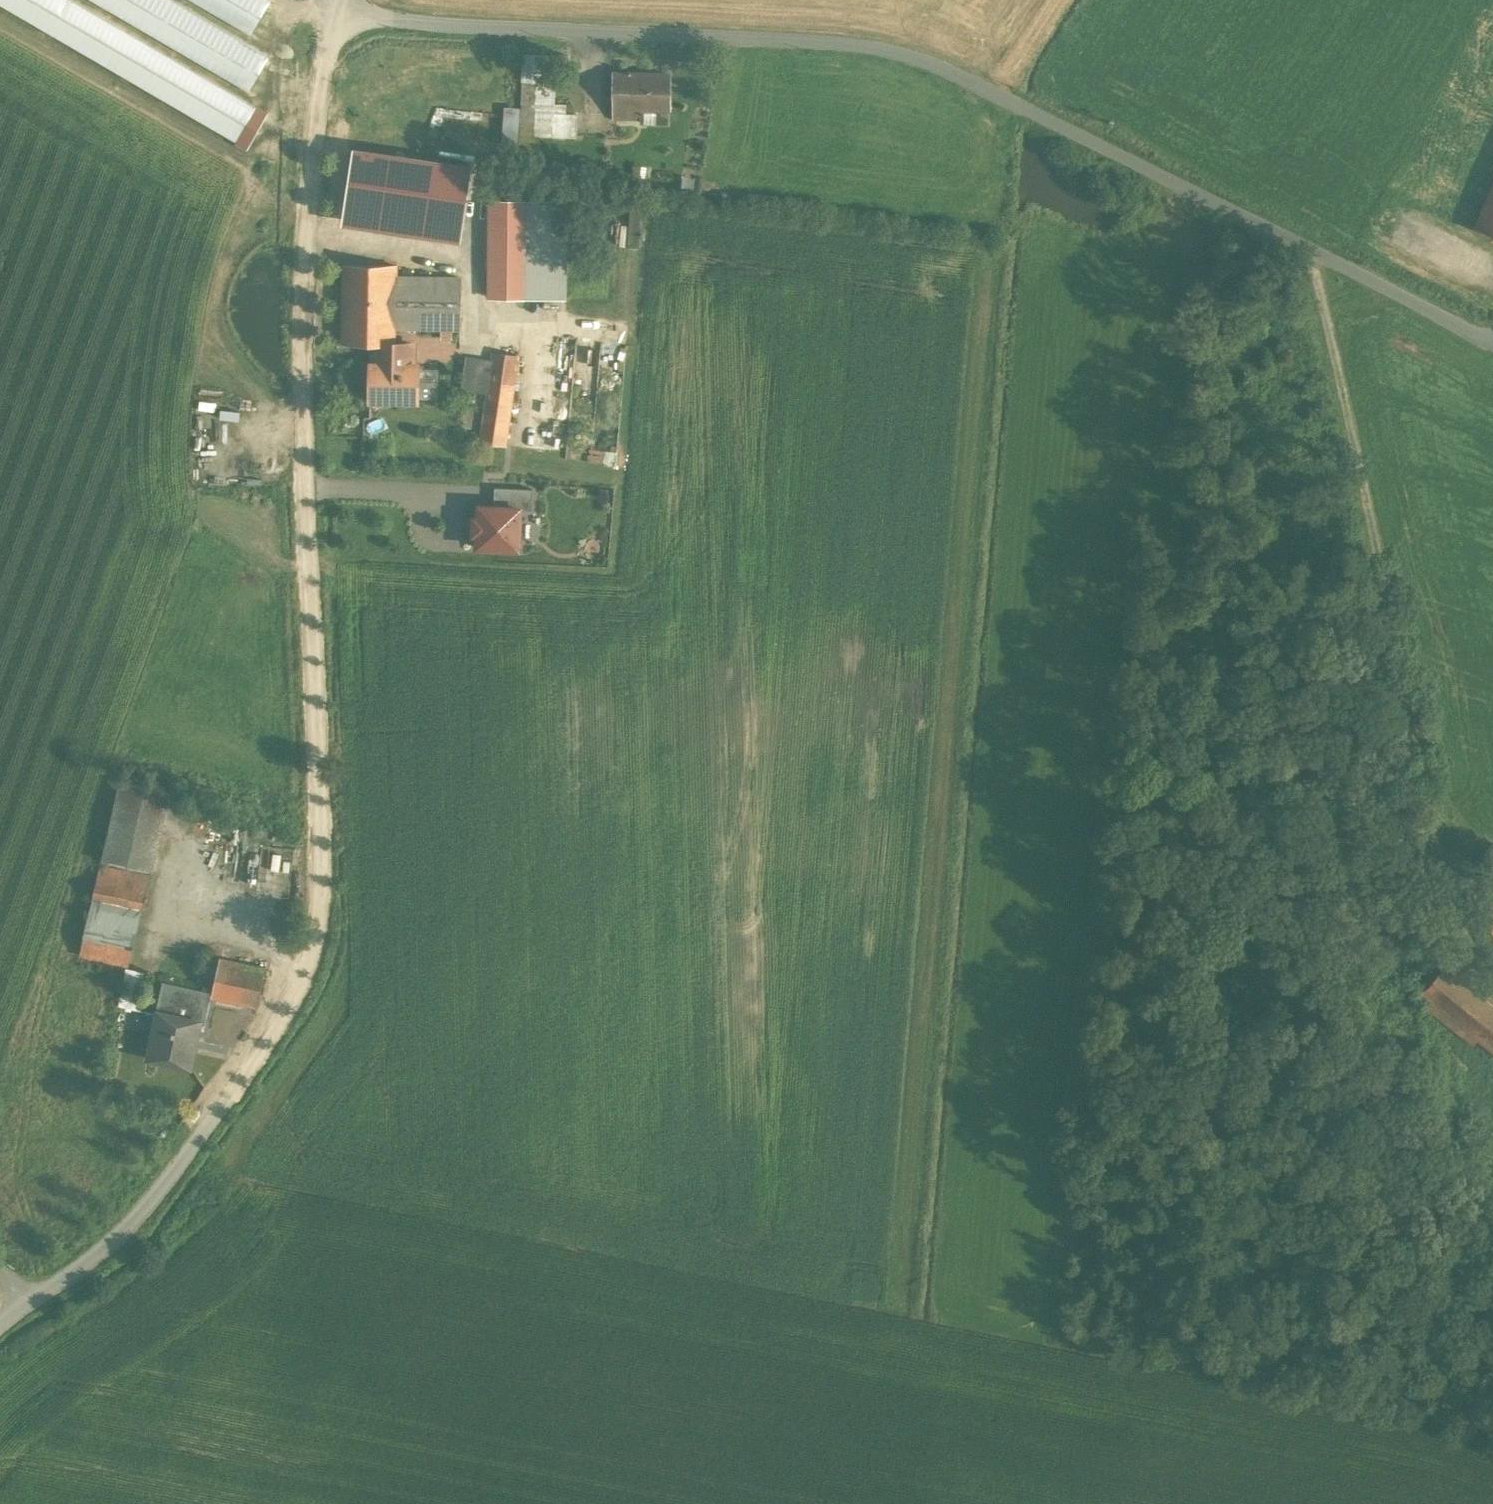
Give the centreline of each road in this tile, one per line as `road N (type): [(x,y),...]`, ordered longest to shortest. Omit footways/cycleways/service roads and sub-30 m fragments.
road 1 (unclassified): [(341,0),(312,158),(303,317),(333,907),(315,965),(233,1093),(118,1230),(33,1300)]
road 2 (unclassified): [(1492,345),(913,51),(855,41),(397,19),(344,0)]
road 3 (track): [(1310,251),(1428,727),(1461,905)]

